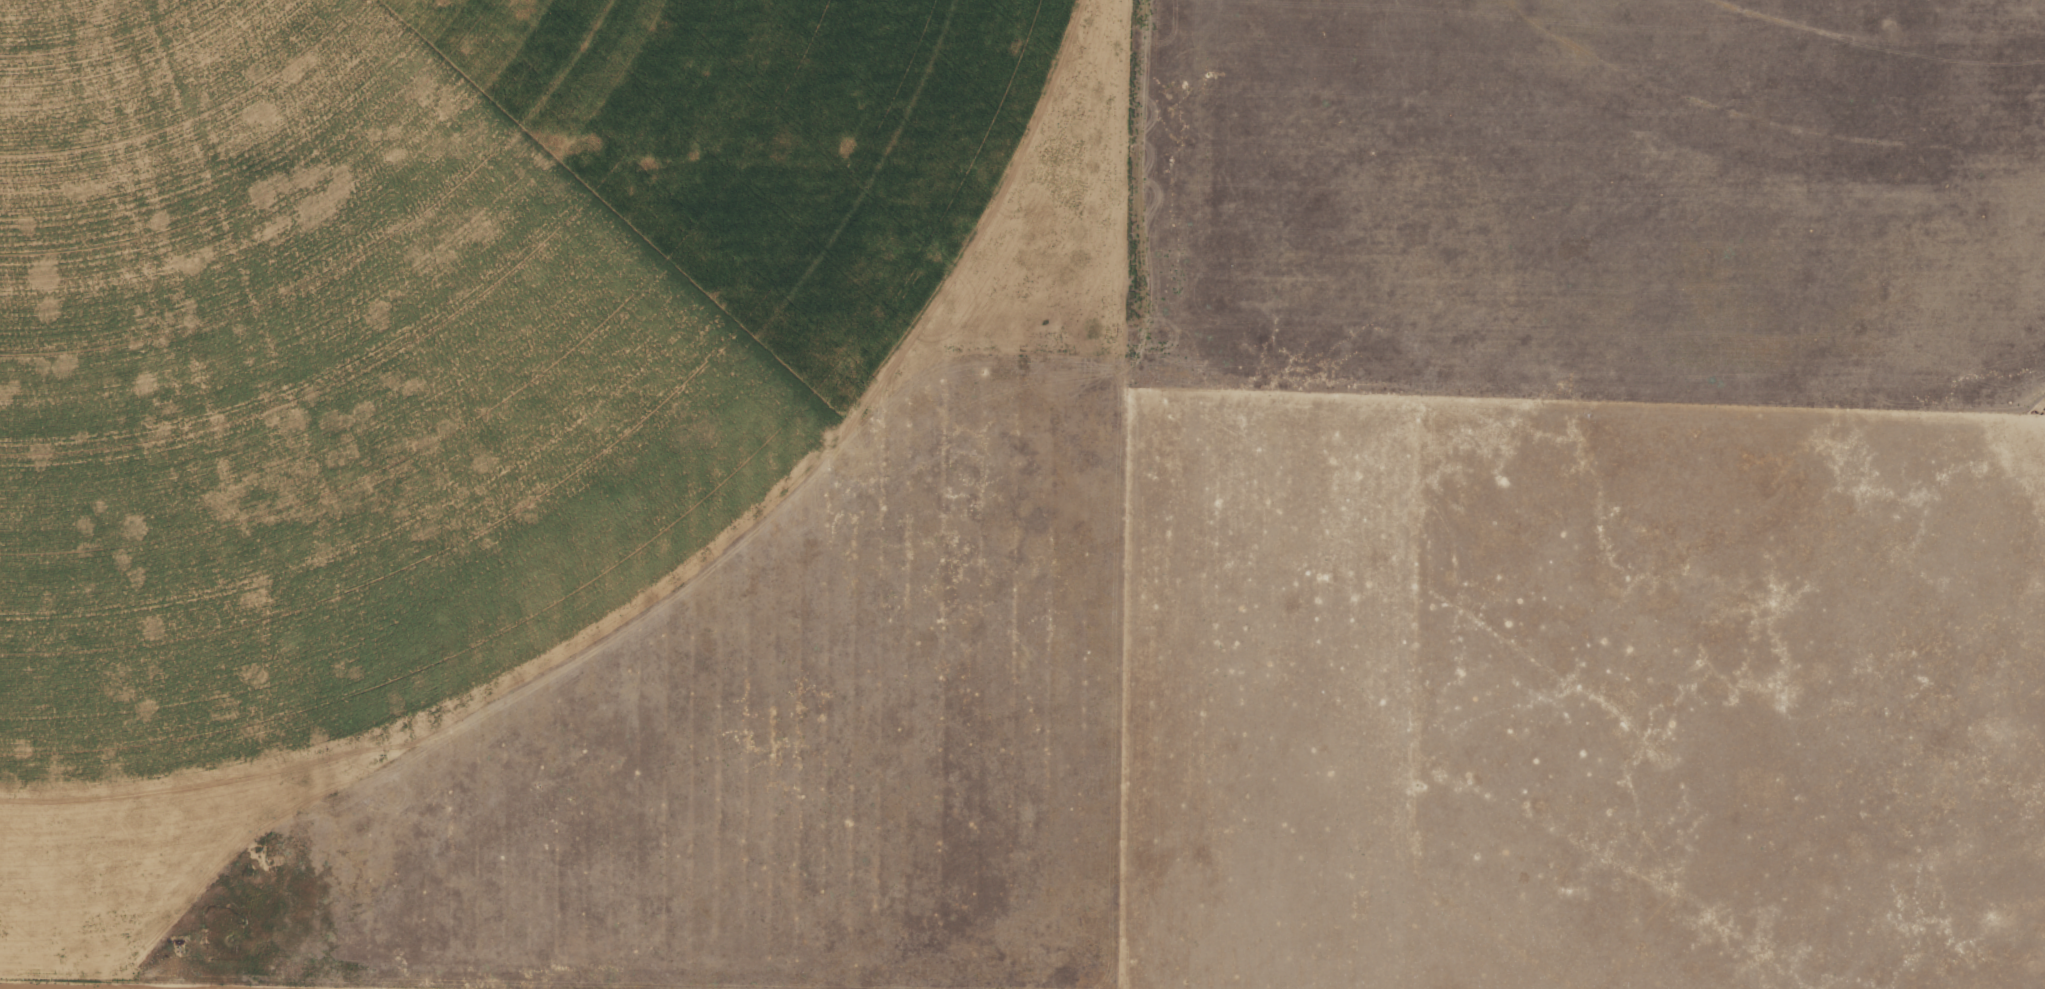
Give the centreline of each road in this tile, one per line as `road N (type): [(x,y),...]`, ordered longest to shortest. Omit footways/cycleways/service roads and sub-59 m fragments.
road 1 (residential): [(0,187),(1084,206),(1131,149),(1131,0)]

